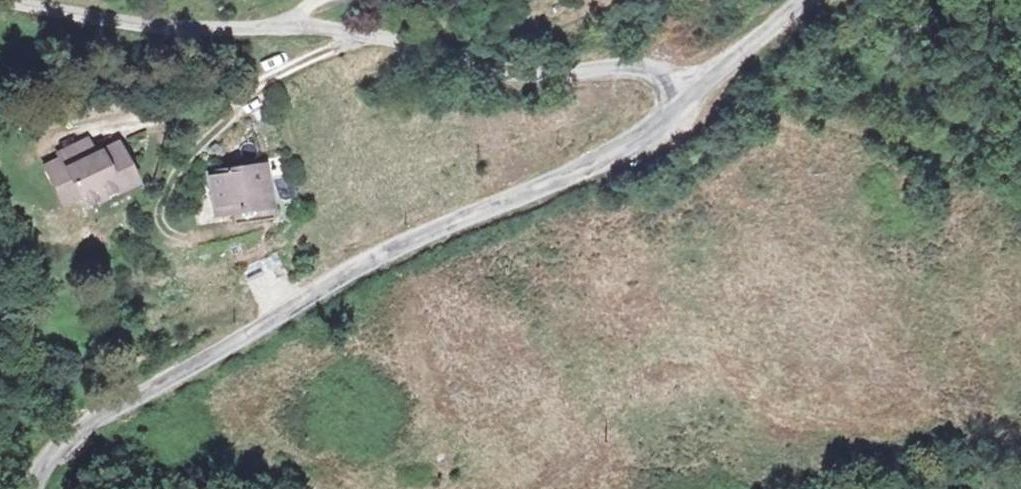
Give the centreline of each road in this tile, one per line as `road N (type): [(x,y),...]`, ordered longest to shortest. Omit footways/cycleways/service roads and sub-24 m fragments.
road 1 (residential): [(69,488),(75,461),(131,403),(330,292),(673,130),(702,104)]
road 2 (unclassified): [(0,18),(87,38),(203,48),(317,31),(525,85),(603,87),(702,104)]
road 3 (residential): [(702,104),(820,0)]

